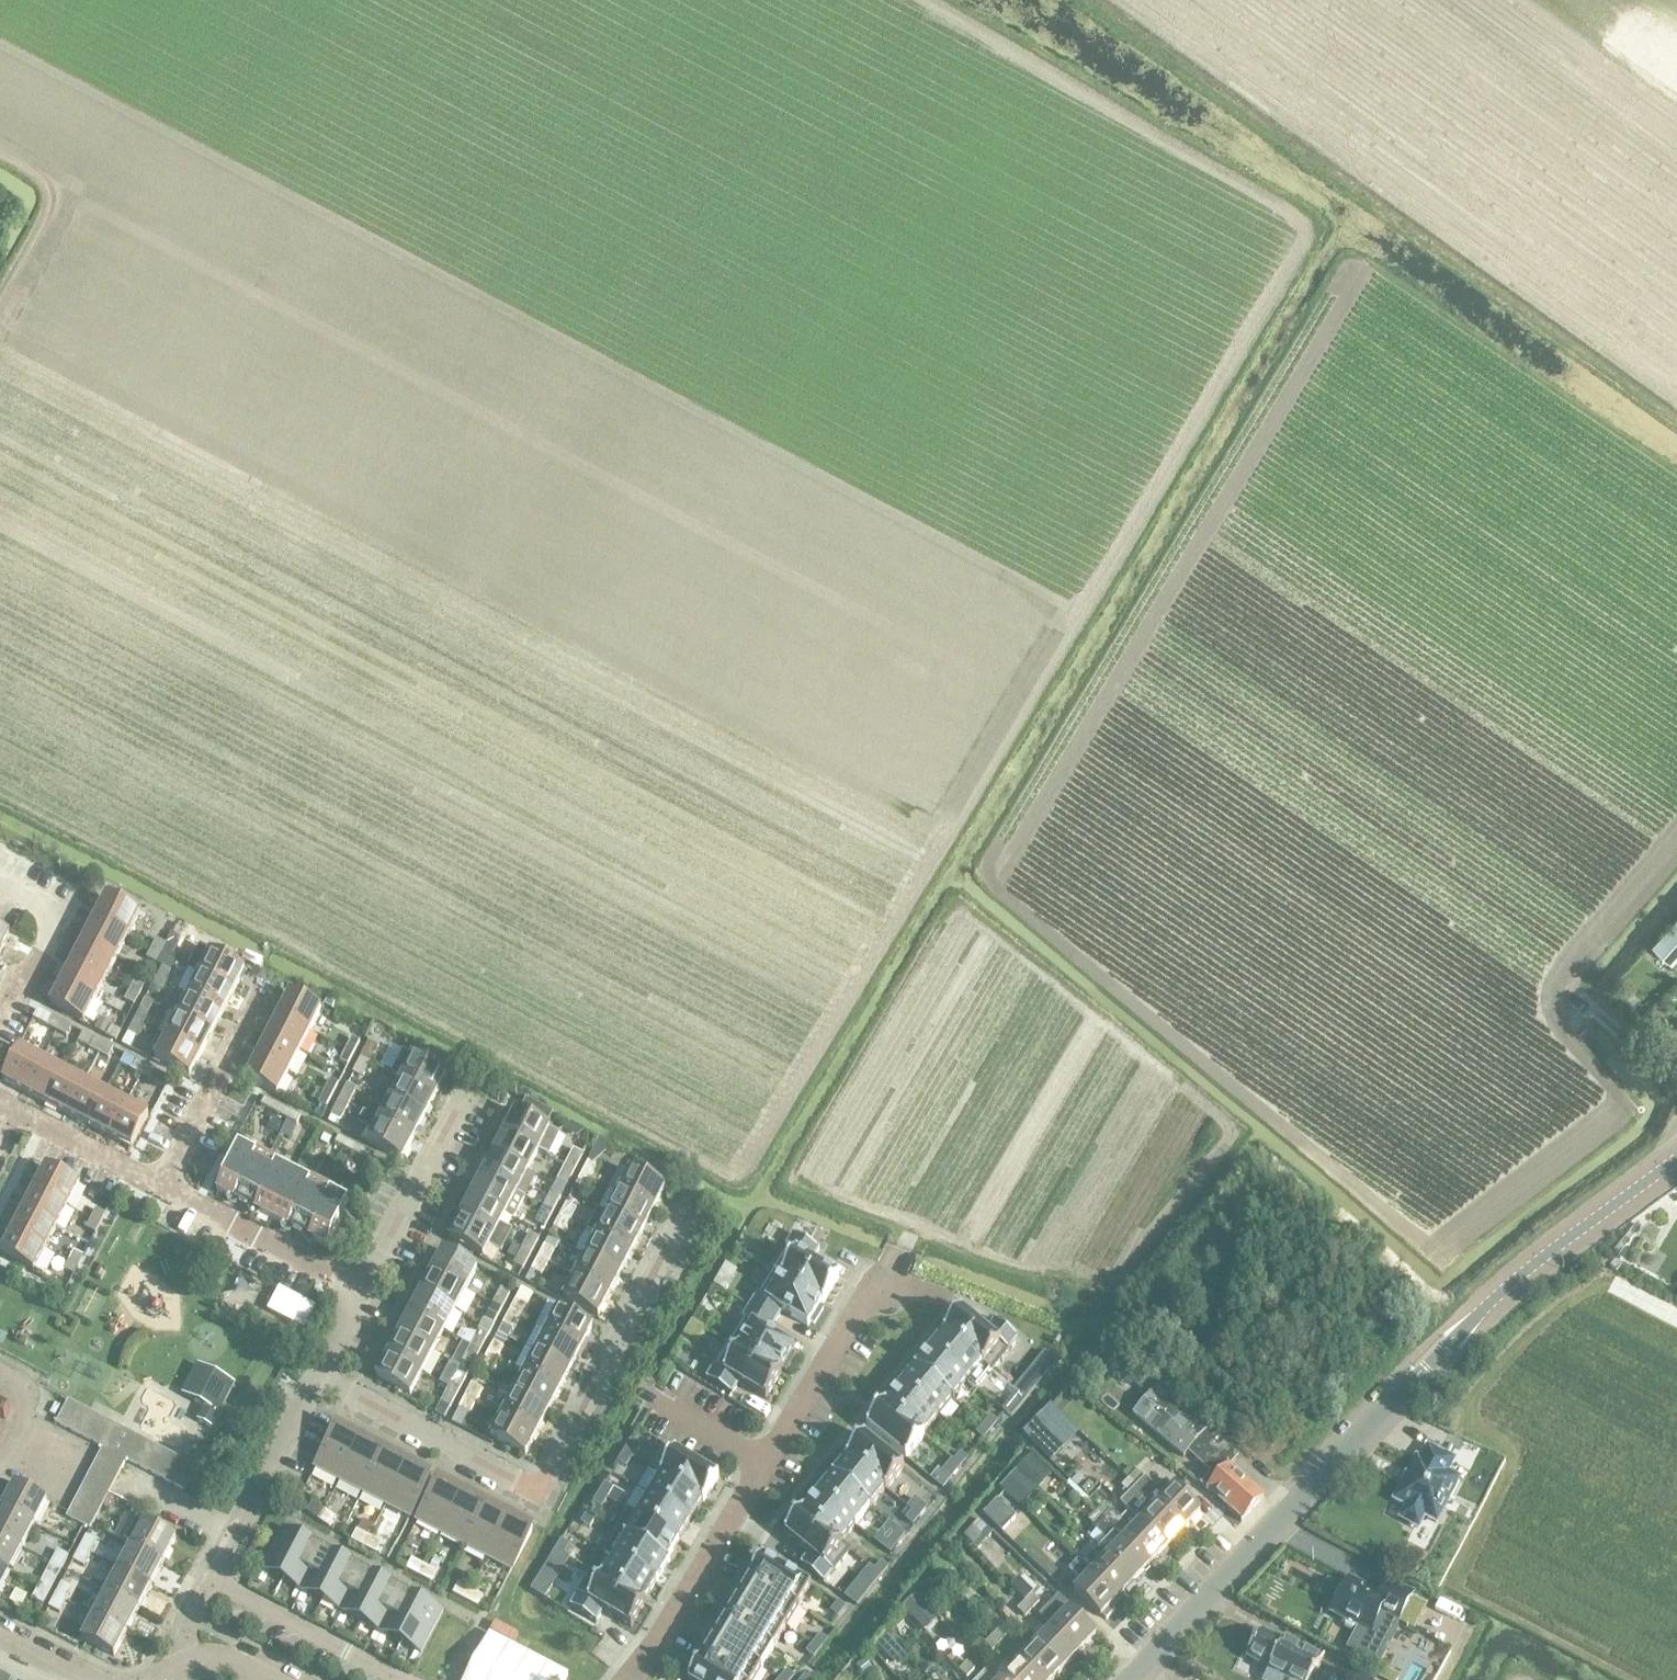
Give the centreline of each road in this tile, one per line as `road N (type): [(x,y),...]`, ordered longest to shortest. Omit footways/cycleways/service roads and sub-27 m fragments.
road 1 (tertiary): [(1130,1679),(1447,1347),(1676,1155)]
road 2 (track): [(924,0),(1301,227)]
road 3 (residential): [(603,1373),(536,1483),(517,1481),(318,1376)]
road 4 (residential): [(767,1465),(874,1288),(901,1284),(956,1302)]
road 5 (residential): [(630,1679),(667,1634),(767,1465)]
road 6 (residential): [(361,1291),(473,1085)]
road 7 (residential): [(162,1189),(271,982)]
road 8 (residential): [(162,1189),(361,1291)]
road 9 (residential): [(211,1580),(399,1679)]
road 10 (track): [(0,305),(63,184),(0,148)]
road 11 (residential): [(696,1198),(603,1373)]
road 12 (residential): [(603,1373),(767,1465)]
road 13 (residential): [(233,1534),(318,1376)]
road 14 (residential): [(11,1111),(162,1189)]
road 15 (track): [(1676,1090),(1583,999)]

